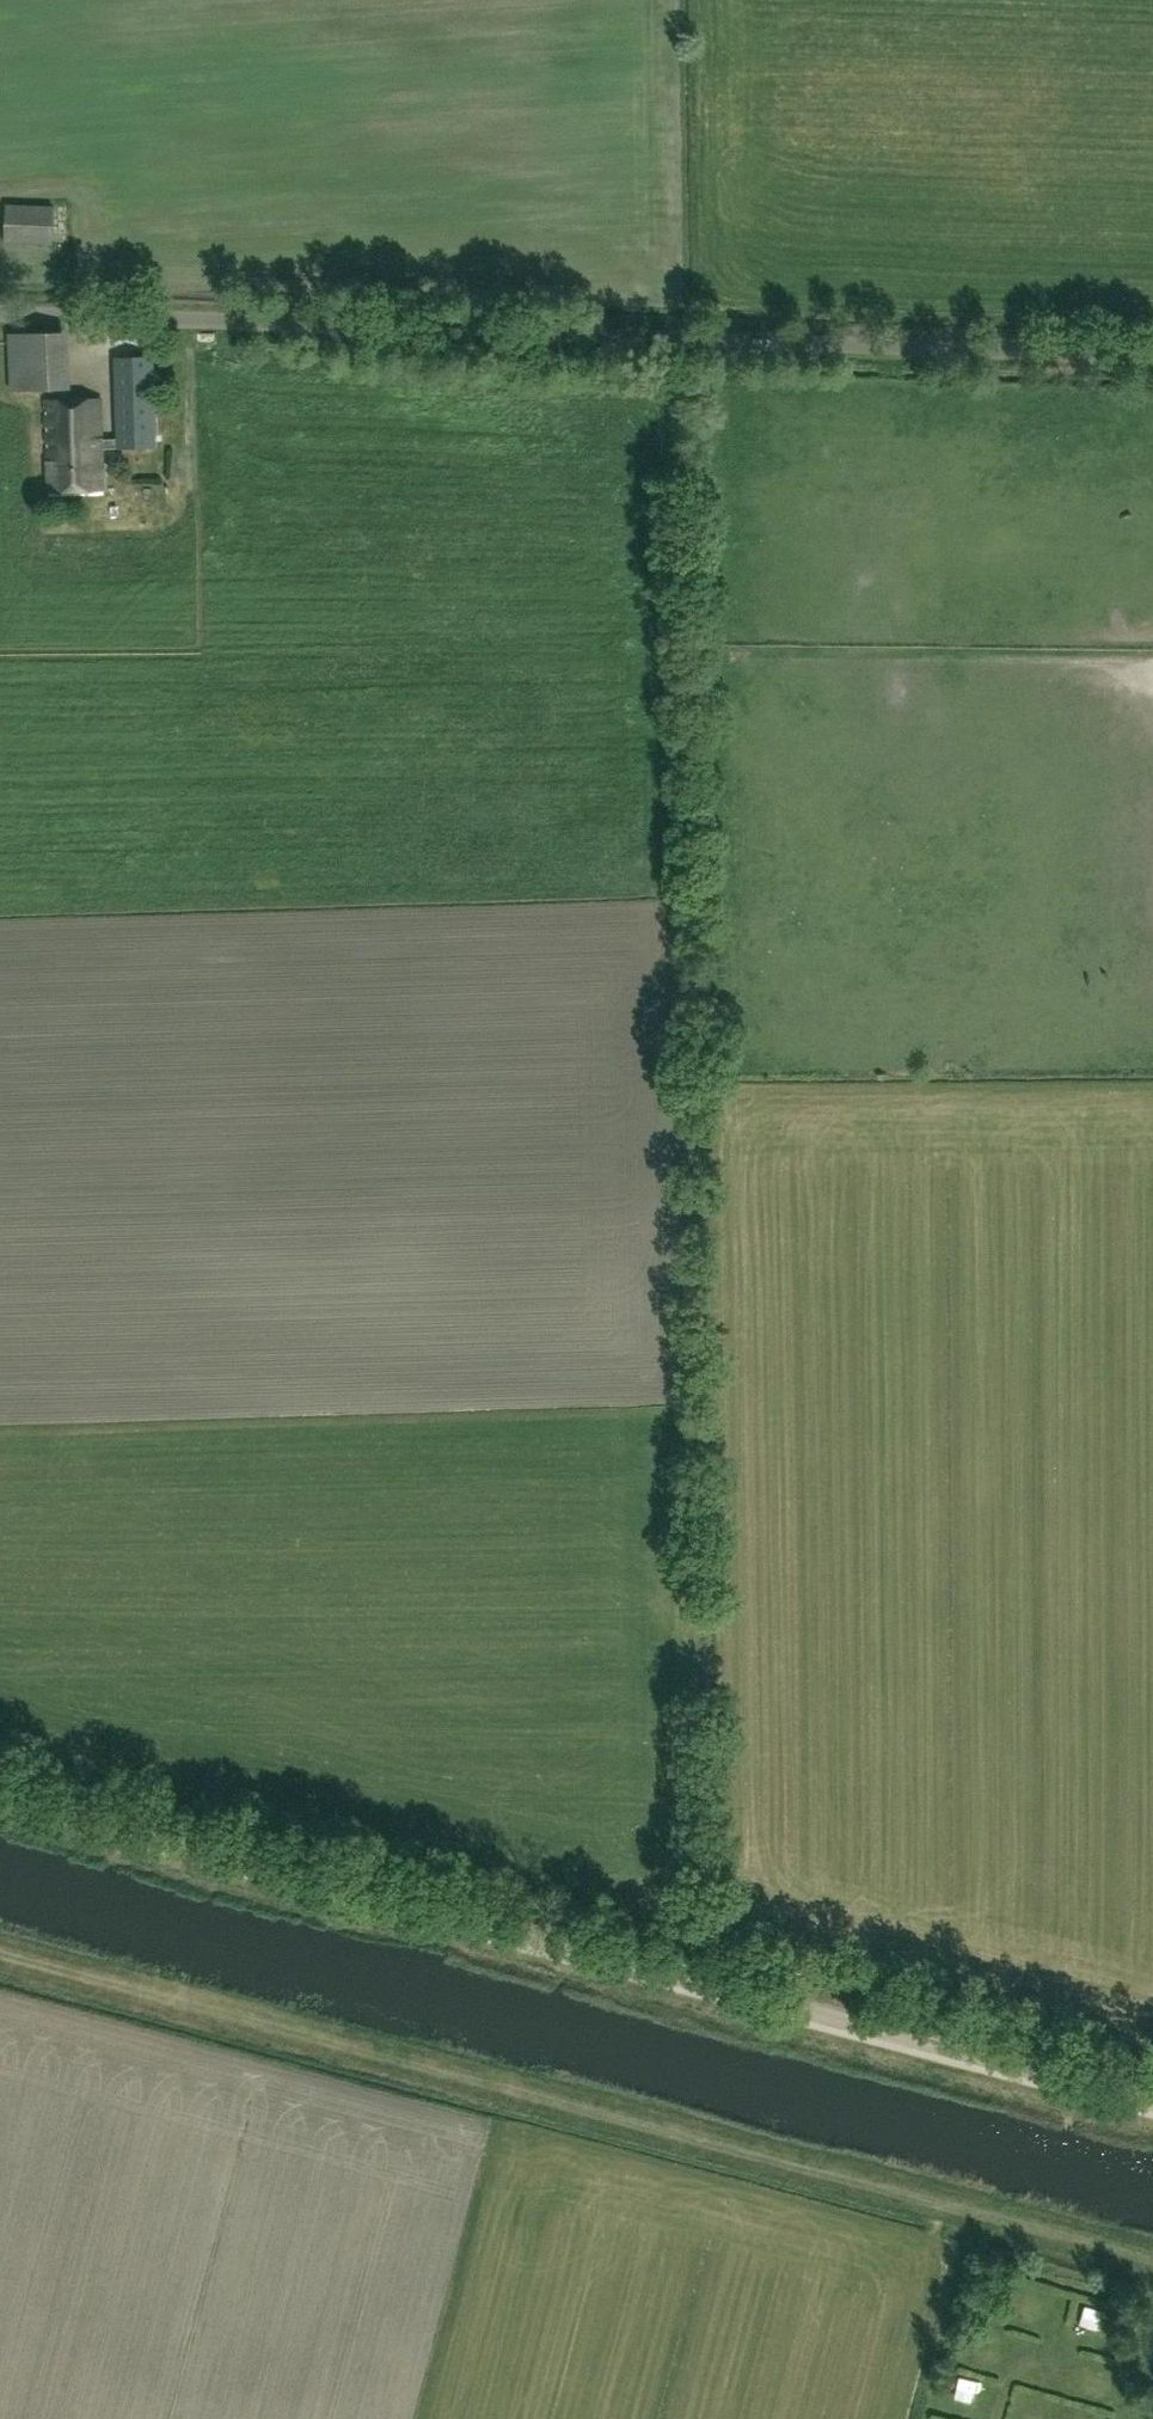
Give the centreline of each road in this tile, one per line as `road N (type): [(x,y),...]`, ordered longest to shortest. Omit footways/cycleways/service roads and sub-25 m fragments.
road 1 (track): [(1152,2090),(424,1890),(0,1793)]
road 2 (unclassified): [(1152,347),(0,313)]

